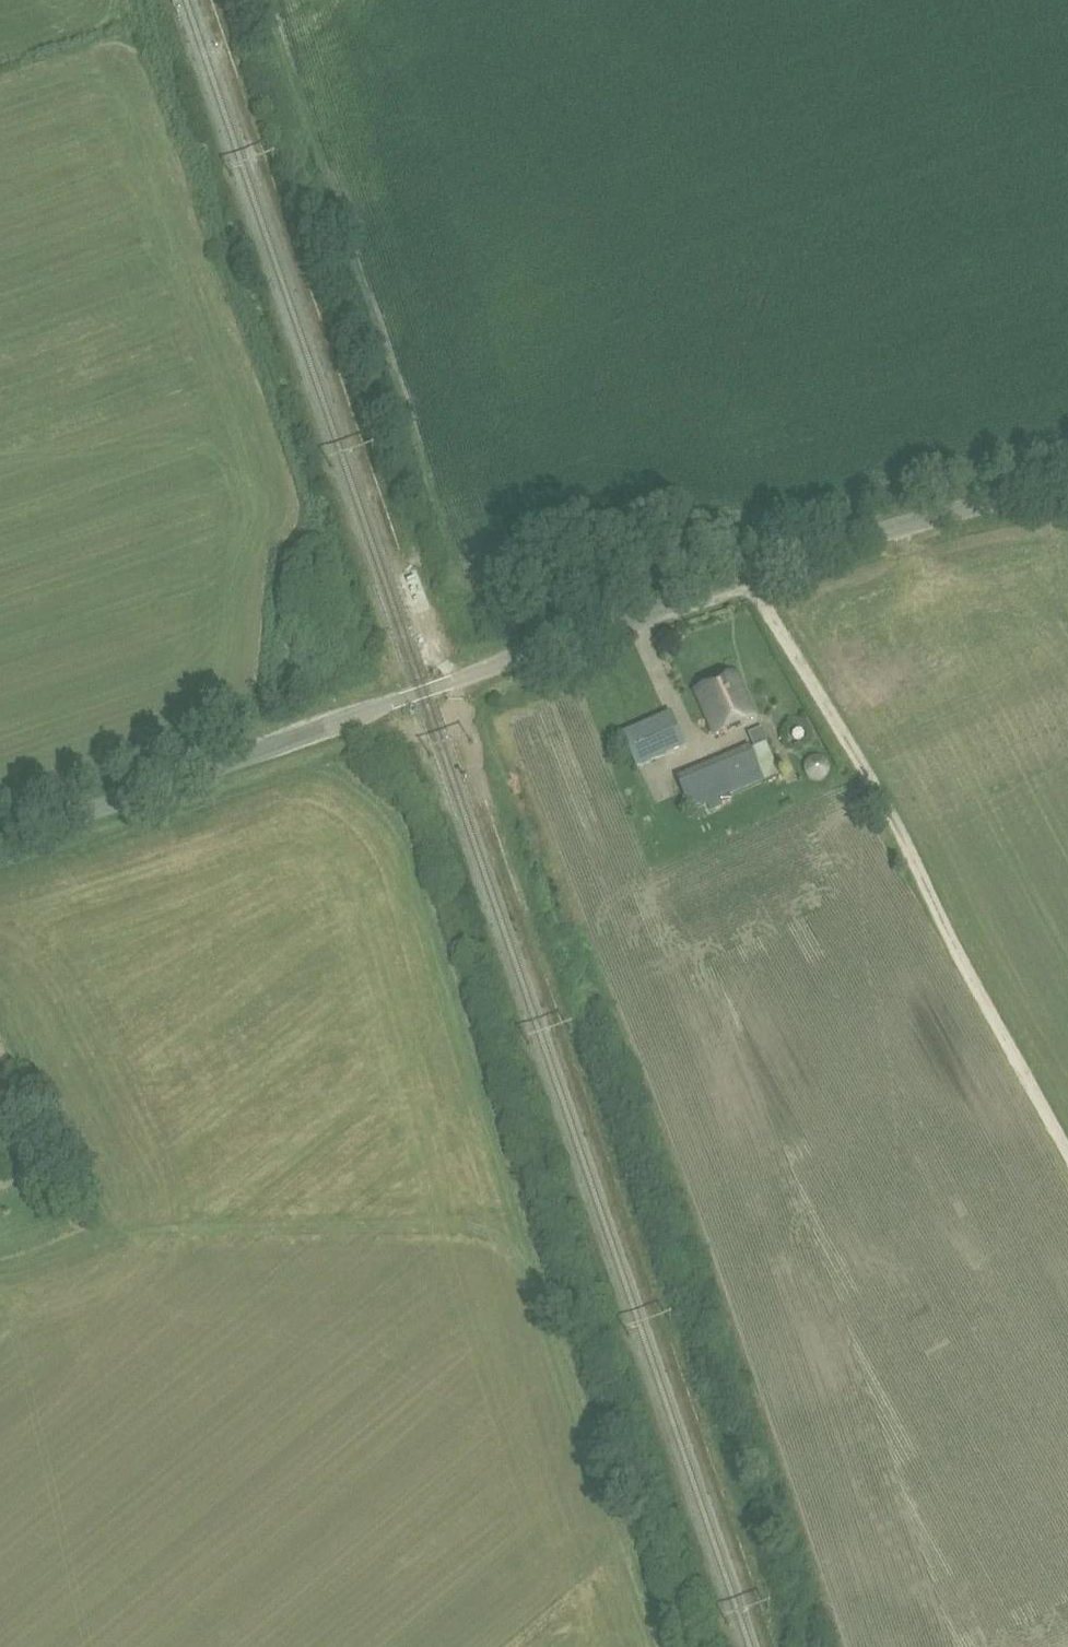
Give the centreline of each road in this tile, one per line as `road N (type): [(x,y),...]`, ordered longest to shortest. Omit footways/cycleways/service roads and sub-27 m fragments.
road 1 (unclassified): [(0,839),(704,600),(780,564),(1067,484)]

